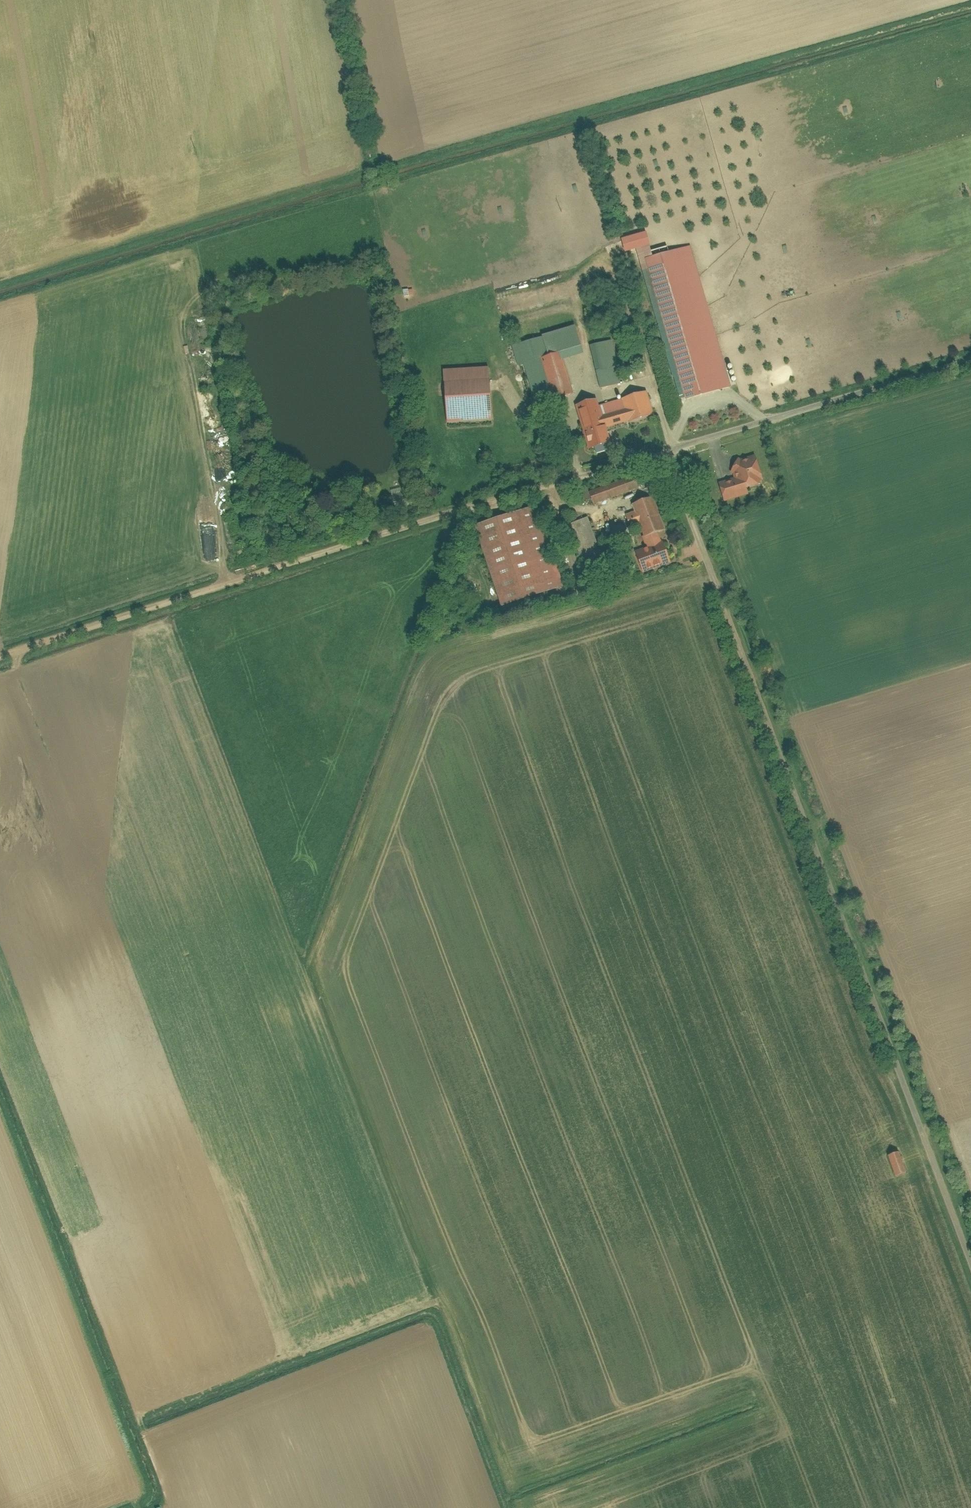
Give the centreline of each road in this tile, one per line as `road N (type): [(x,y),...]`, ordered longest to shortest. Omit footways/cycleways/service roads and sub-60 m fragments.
road 1 (residential): [(663,452),(970,1266)]
road 2 (unclassified): [(663,452),(0,649)]
road 3 (unclassified): [(970,358),(663,452)]

